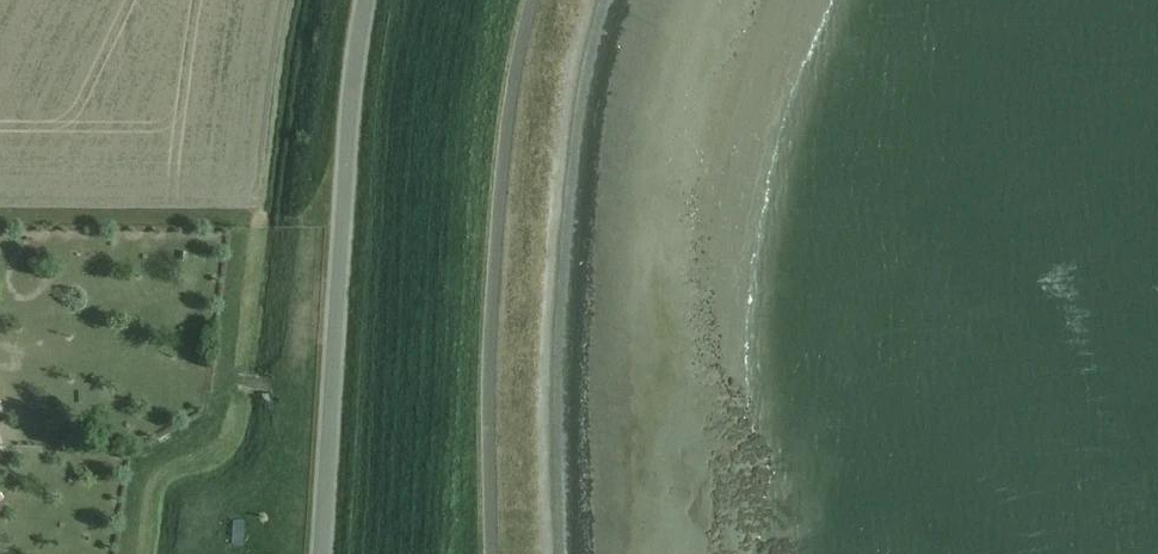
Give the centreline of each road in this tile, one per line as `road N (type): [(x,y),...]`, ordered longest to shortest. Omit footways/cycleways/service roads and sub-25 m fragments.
road 1 (unclassified): [(317,553),(340,198),(363,0)]

